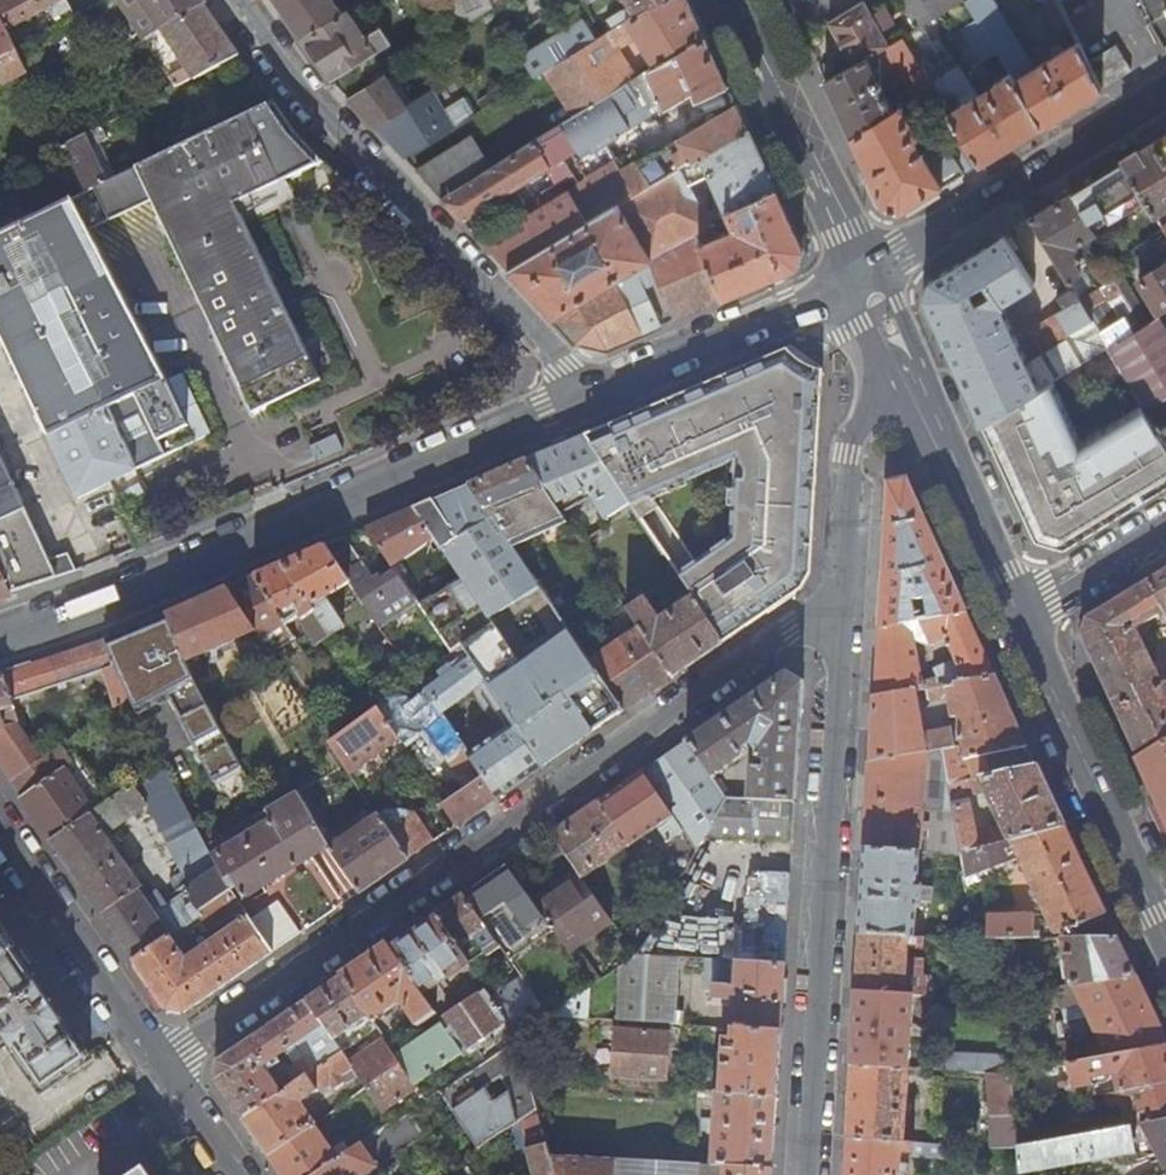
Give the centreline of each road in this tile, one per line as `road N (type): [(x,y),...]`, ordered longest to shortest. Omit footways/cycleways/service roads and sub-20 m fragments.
road 1 (unclassified): [(839,620),(773,642),(166,1068)]
road 2 (secondary): [(0,634),(588,399)]
road 3 (residential): [(839,620),(811,1174)]
road 4 (residential): [(588,399),(315,103),(240,0)]
road 5 (secondary): [(865,275),(1165,89)]
road 6 (tertiary): [(1020,615),(1165,936)]
road 7 (tertiary): [(886,327),(1020,615)]
road 8 (secondary): [(588,399),(865,275)]
road 9 (tertiary): [(739,0),(865,275)]
road 10 (residential): [(166,1068),(0,819)]
road 11 (residential): [(886,327),(850,452),(839,620)]
road 12 (residential): [(1020,615),(1165,527)]
road 13 (residential): [(237,1174),(166,1068)]

